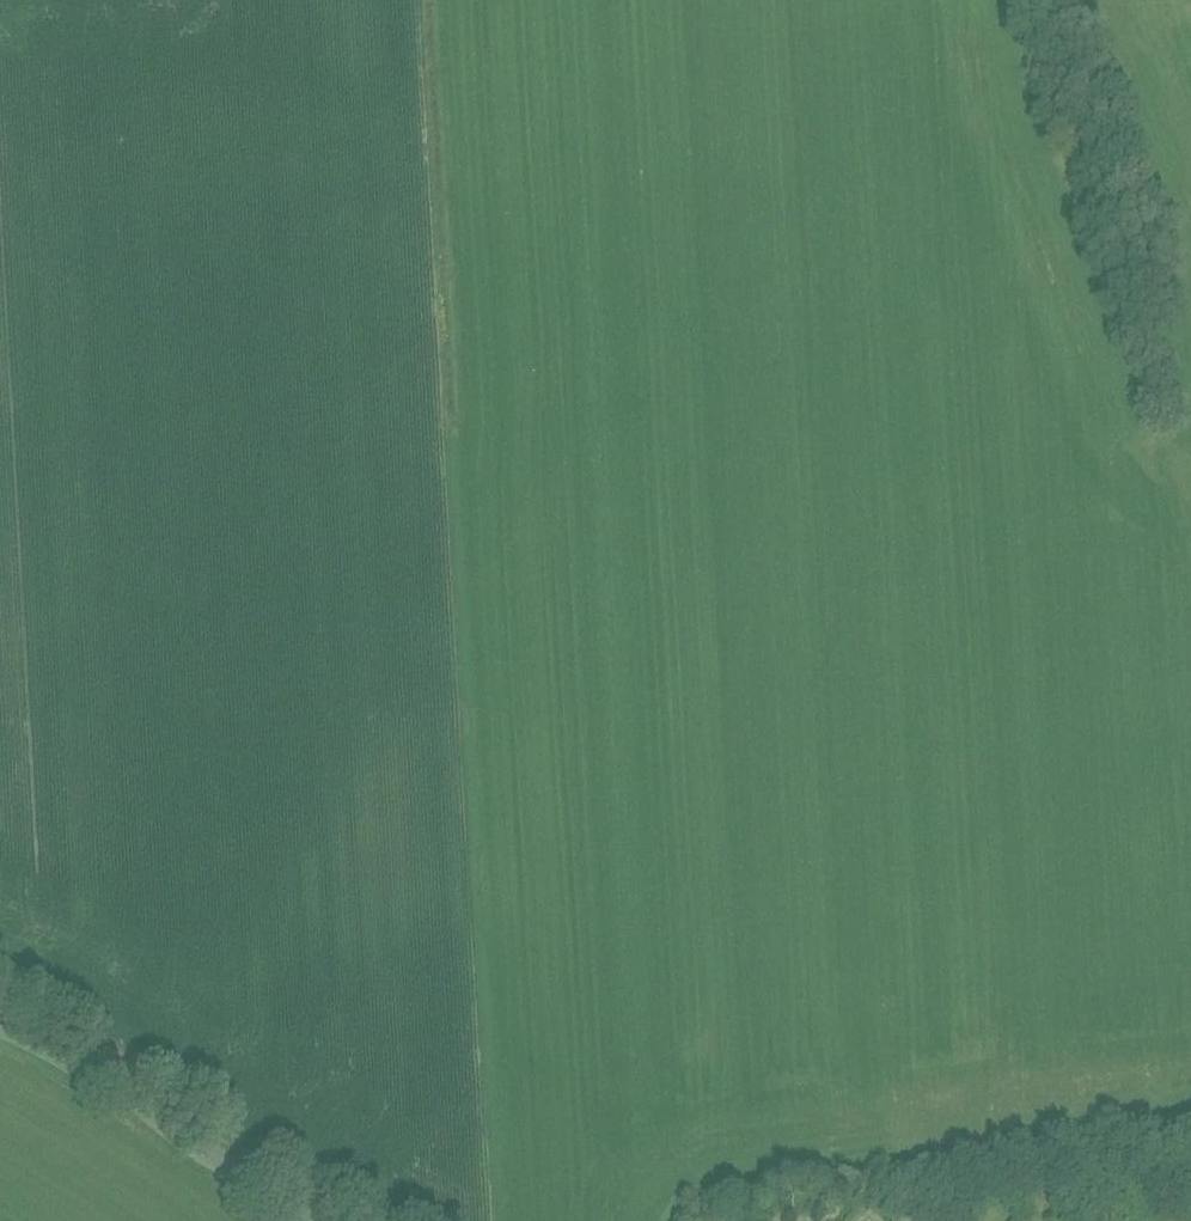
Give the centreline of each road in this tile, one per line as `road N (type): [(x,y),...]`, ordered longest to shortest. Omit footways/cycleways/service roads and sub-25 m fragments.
road 1 (unclassified): [(306,1220),(25,1031),(0,1023)]

